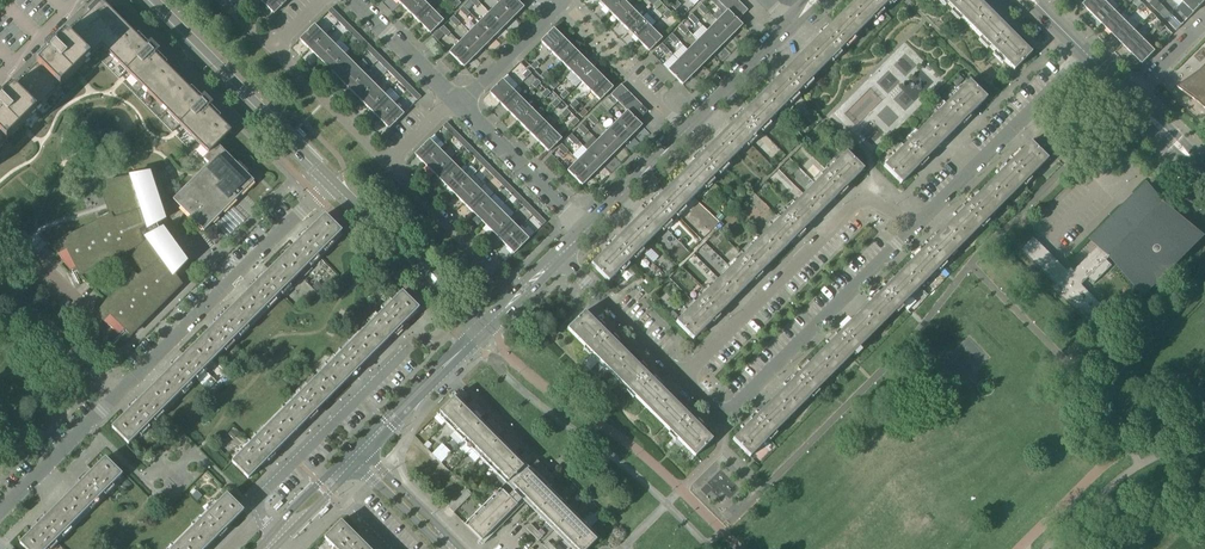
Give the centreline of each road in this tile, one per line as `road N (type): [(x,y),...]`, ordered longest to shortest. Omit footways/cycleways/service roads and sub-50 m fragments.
road 1 (residential): [(682,378),(860,199),(914,227)]
road 2 (residential): [(116,398),(330,183)]
road 3 (residential): [(584,229),(790,25)]
road 4 (residential): [(723,413),(914,227)]
road 5 (residential): [(330,183),(147,0)]
road 6 (residential): [(914,227),(1085,53)]
road 7 (residential): [(479,332),(330,183)]
road 8 (residential): [(403,353),(258,504)]
road 9 (residential): [(682,378),(558,257)]
road 10 (residential): [(584,229),(462,108)]
road 11 (residential): [(358,454),(479,332)]
road 12 (residential): [(116,398),(0,282)]
road 13 (residential): [(388,166),(273,50)]
road 14 (residential): [(0,513),(116,398)]
road 15 (residential): [(462,108),(563,0)]
road 16 (residential): [(491,267),(388,166)]
road 17 (residential): [(454,101),(351,0)]
road 18 (tertiary): [(461,548),(358,454)]
road 19 (tertiary): [(358,454),(444,548)]

